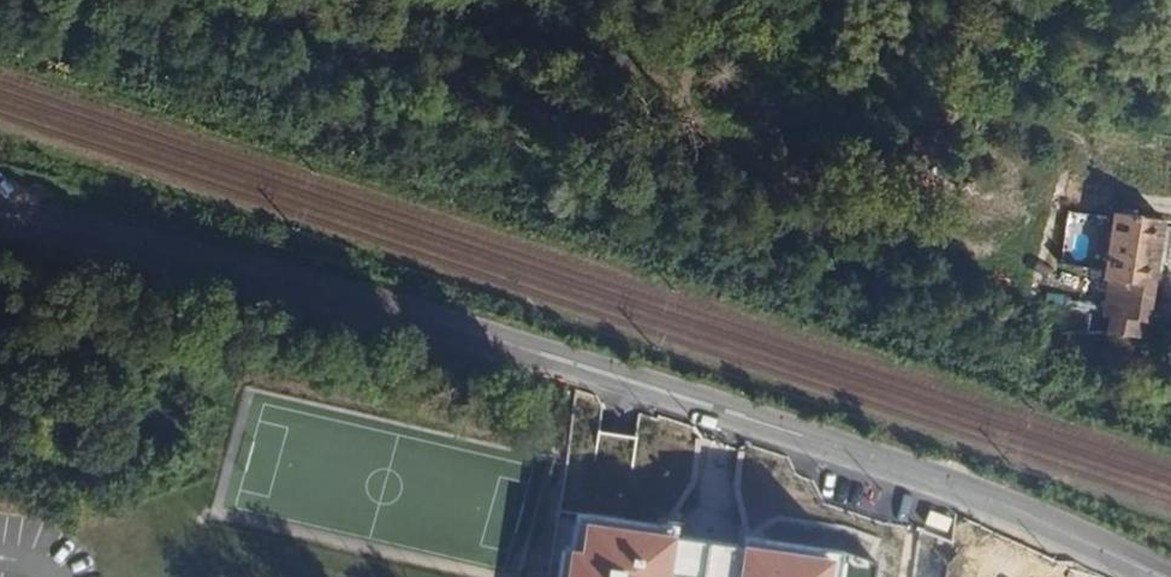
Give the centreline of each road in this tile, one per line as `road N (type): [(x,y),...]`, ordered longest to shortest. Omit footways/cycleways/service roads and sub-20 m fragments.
road 1 (secondary): [(1159,576),(989,501),(725,411),(0,214)]

